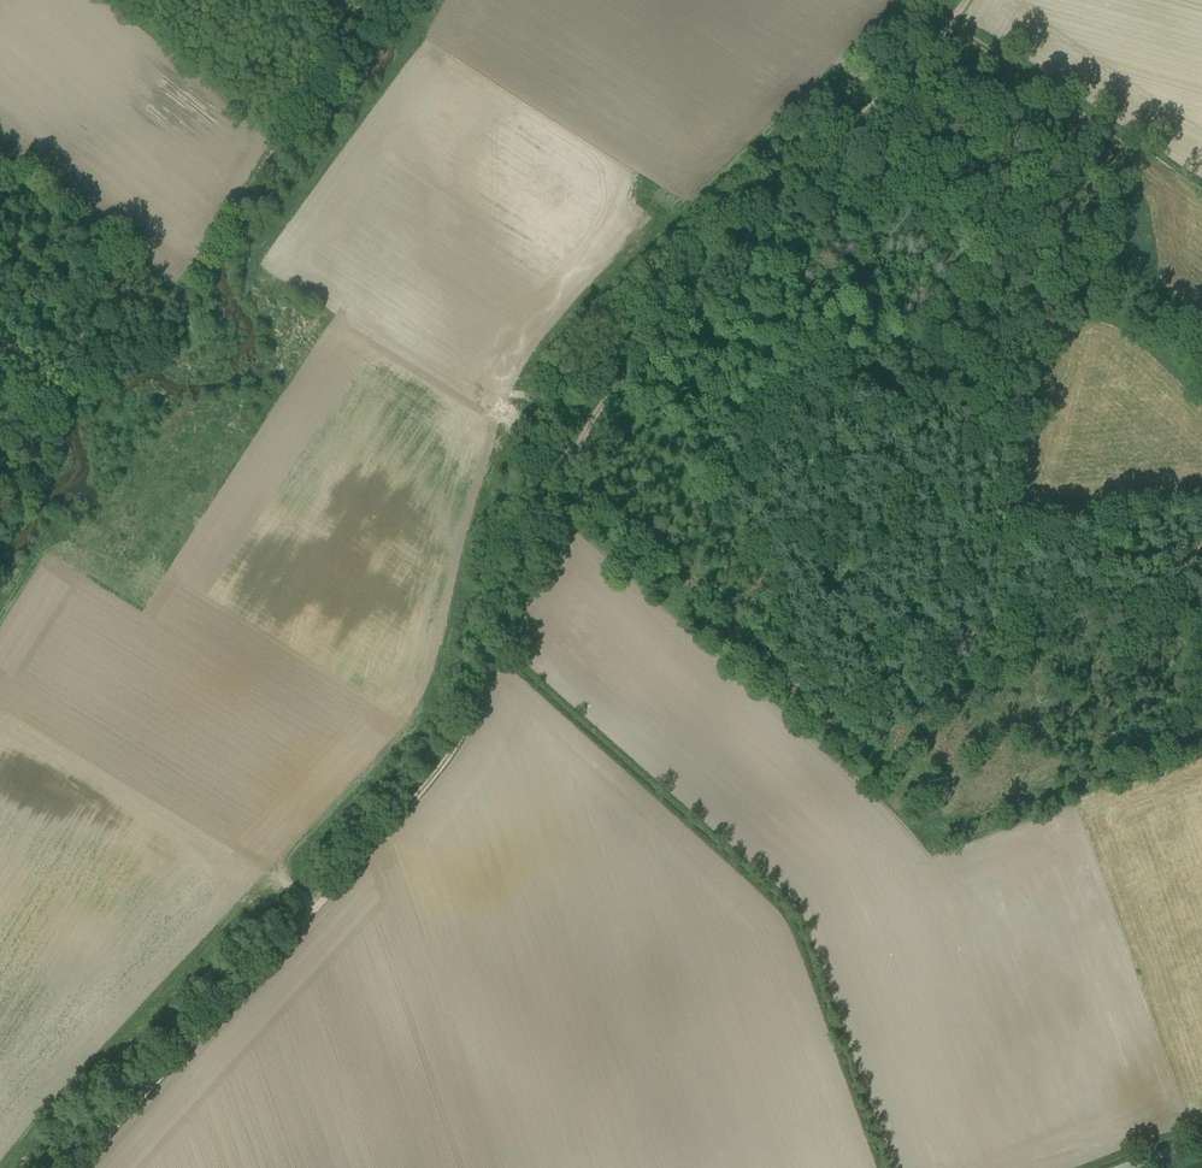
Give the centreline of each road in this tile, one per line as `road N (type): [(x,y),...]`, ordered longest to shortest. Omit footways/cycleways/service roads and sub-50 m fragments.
road 1 (track): [(73,1167),(430,781),(454,747),(510,623),(595,405),(938,41),(964,0)]

